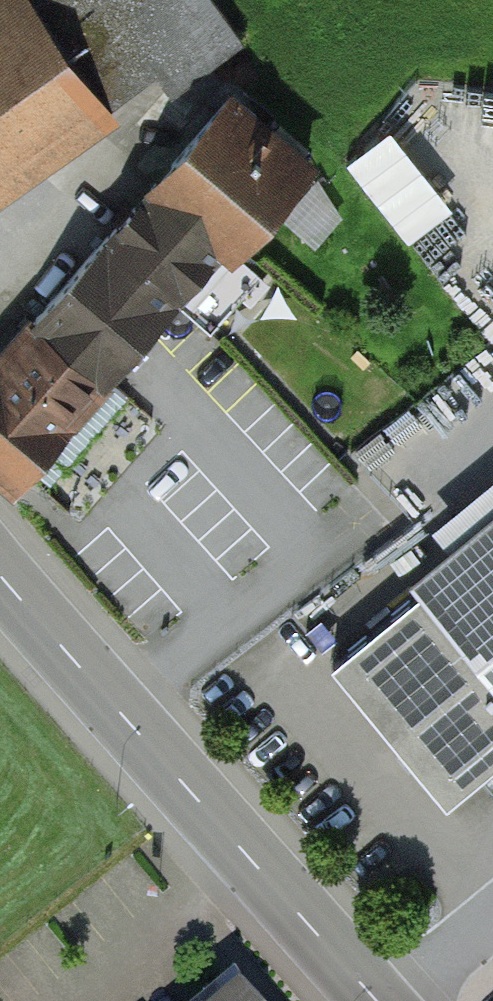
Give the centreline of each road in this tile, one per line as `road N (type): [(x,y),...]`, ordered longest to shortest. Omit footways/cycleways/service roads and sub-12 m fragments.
road 1 (secondary): [(374,1000),(0,574)]
road 2 (residential): [(492,917),(389,1000)]

